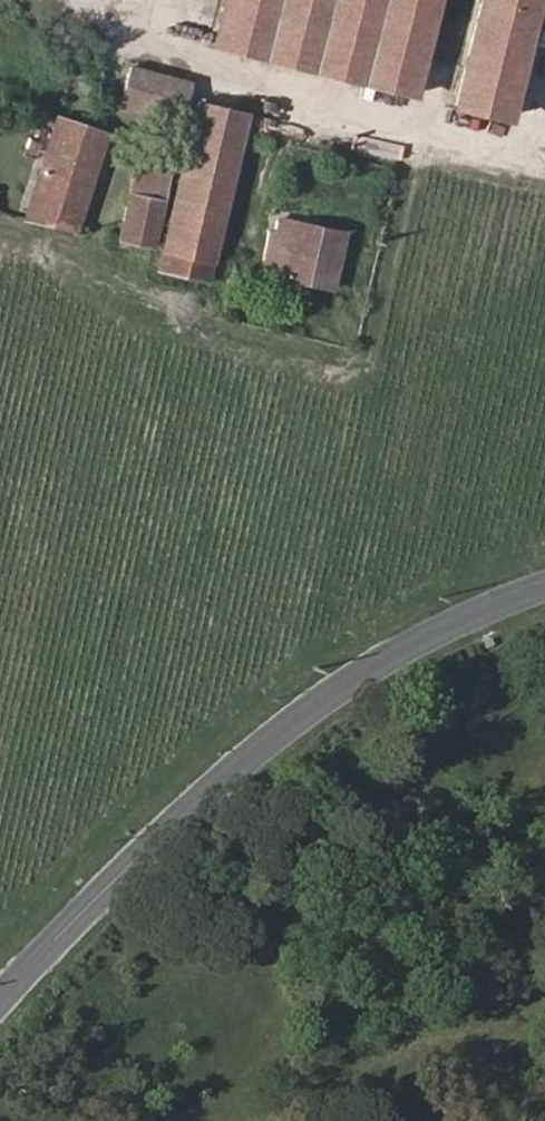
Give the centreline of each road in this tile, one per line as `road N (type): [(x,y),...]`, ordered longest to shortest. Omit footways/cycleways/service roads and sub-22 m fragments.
road 1 (unclassified): [(544,577),(344,686),(234,769),(0,1001)]

